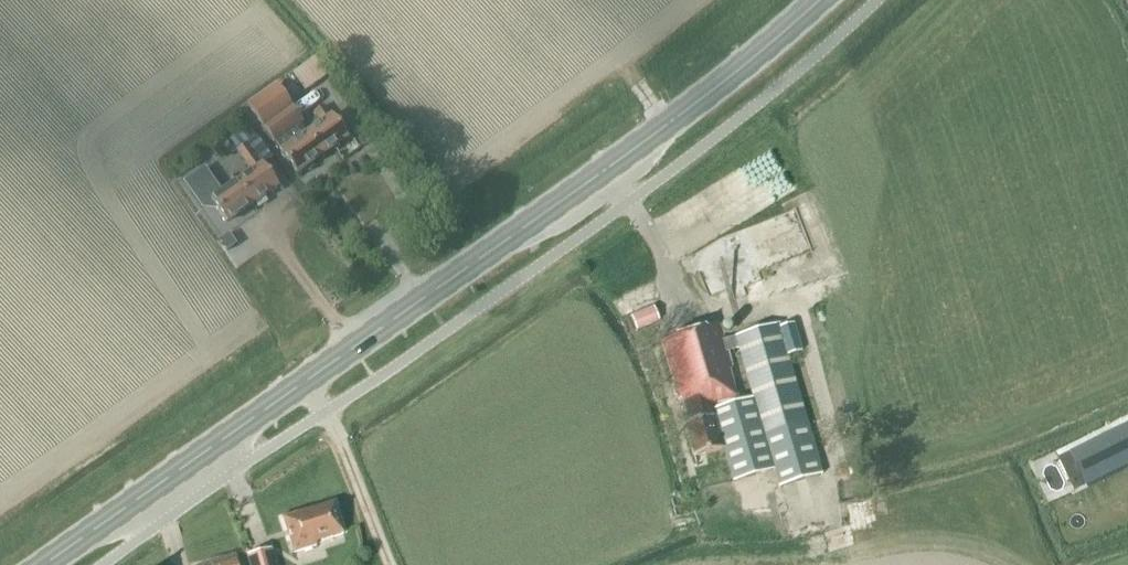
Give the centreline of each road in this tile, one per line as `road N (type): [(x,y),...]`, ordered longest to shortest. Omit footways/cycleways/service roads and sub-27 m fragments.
road 1 (primary): [(40,564),(651,134),(816,0)]

